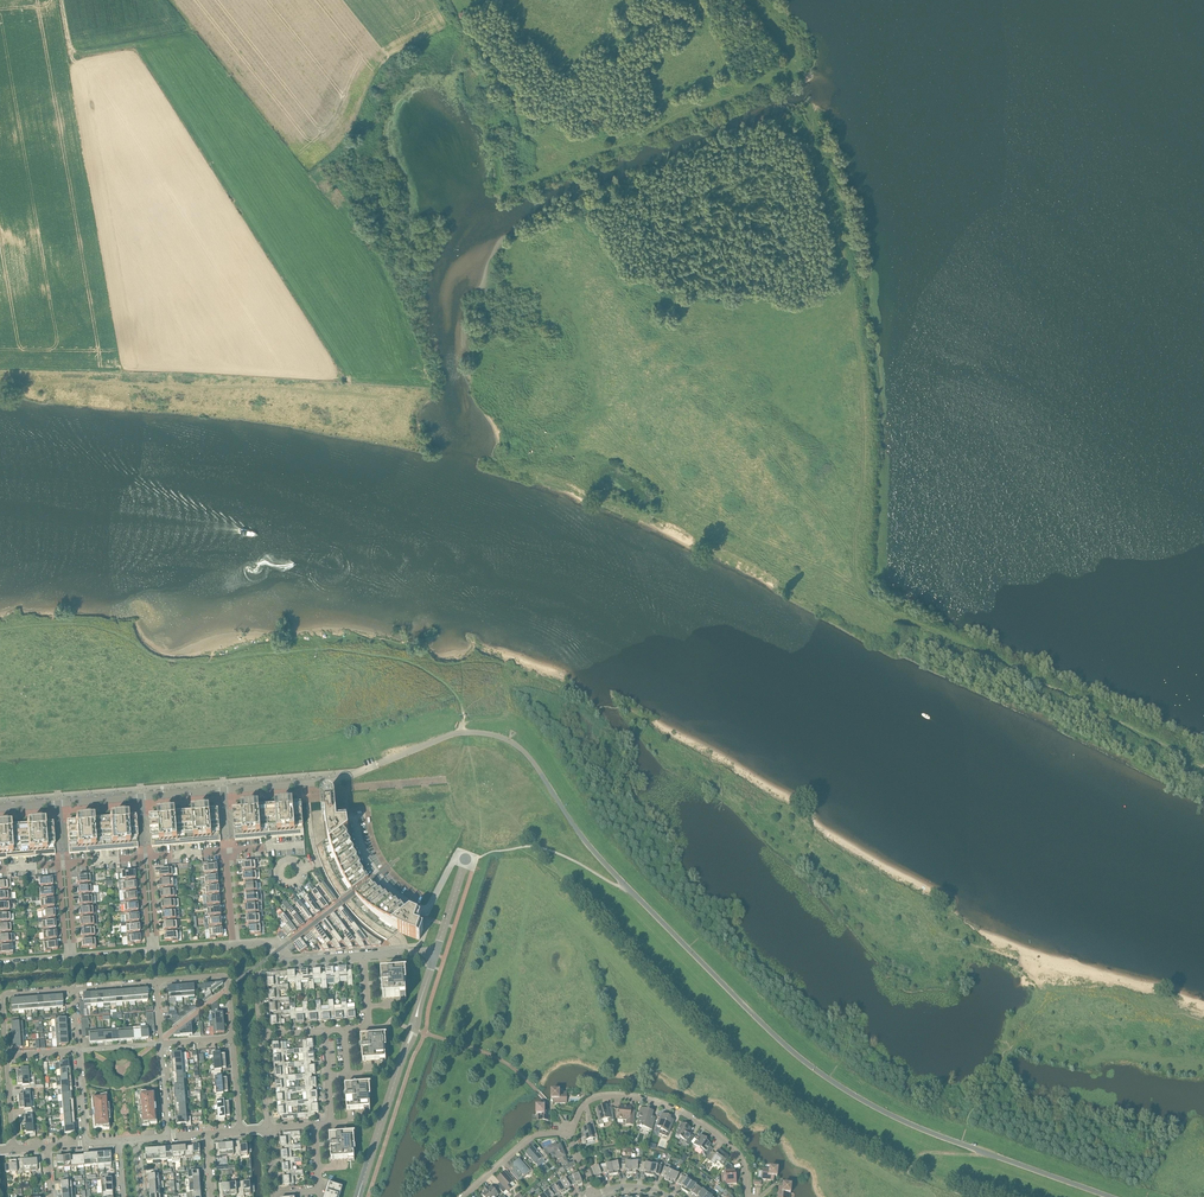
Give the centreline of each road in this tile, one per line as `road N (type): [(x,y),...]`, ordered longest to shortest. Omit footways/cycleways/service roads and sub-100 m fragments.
road 1 (unclassified): [(1110,1196),(912,1124),(812,1067),(610,869),(536,765),(501,737),(451,735),(339,781),(0,807)]
road 2 (residential): [(748,1196),(743,1165),(722,1140),(649,1100),(596,1098),(565,1131)]
road 3 (residential): [(466,860),(456,857),(426,912),(408,903),(365,855),(353,809),(367,809)]
road 4 (unclassified): [(359,1192),(402,1058)]
road 5 (unclassified): [(234,945),(265,945),(286,962),(363,956)]
road 6 (residential): [(6,1057),(2,996),(73,988)]
road 7 (residential): [(156,981),(225,977),(233,1038)]
road 8 (residential): [(463,1196),(529,1140),(565,1131)]
road 9 (track): [(61,0),(74,54),(138,45)]

